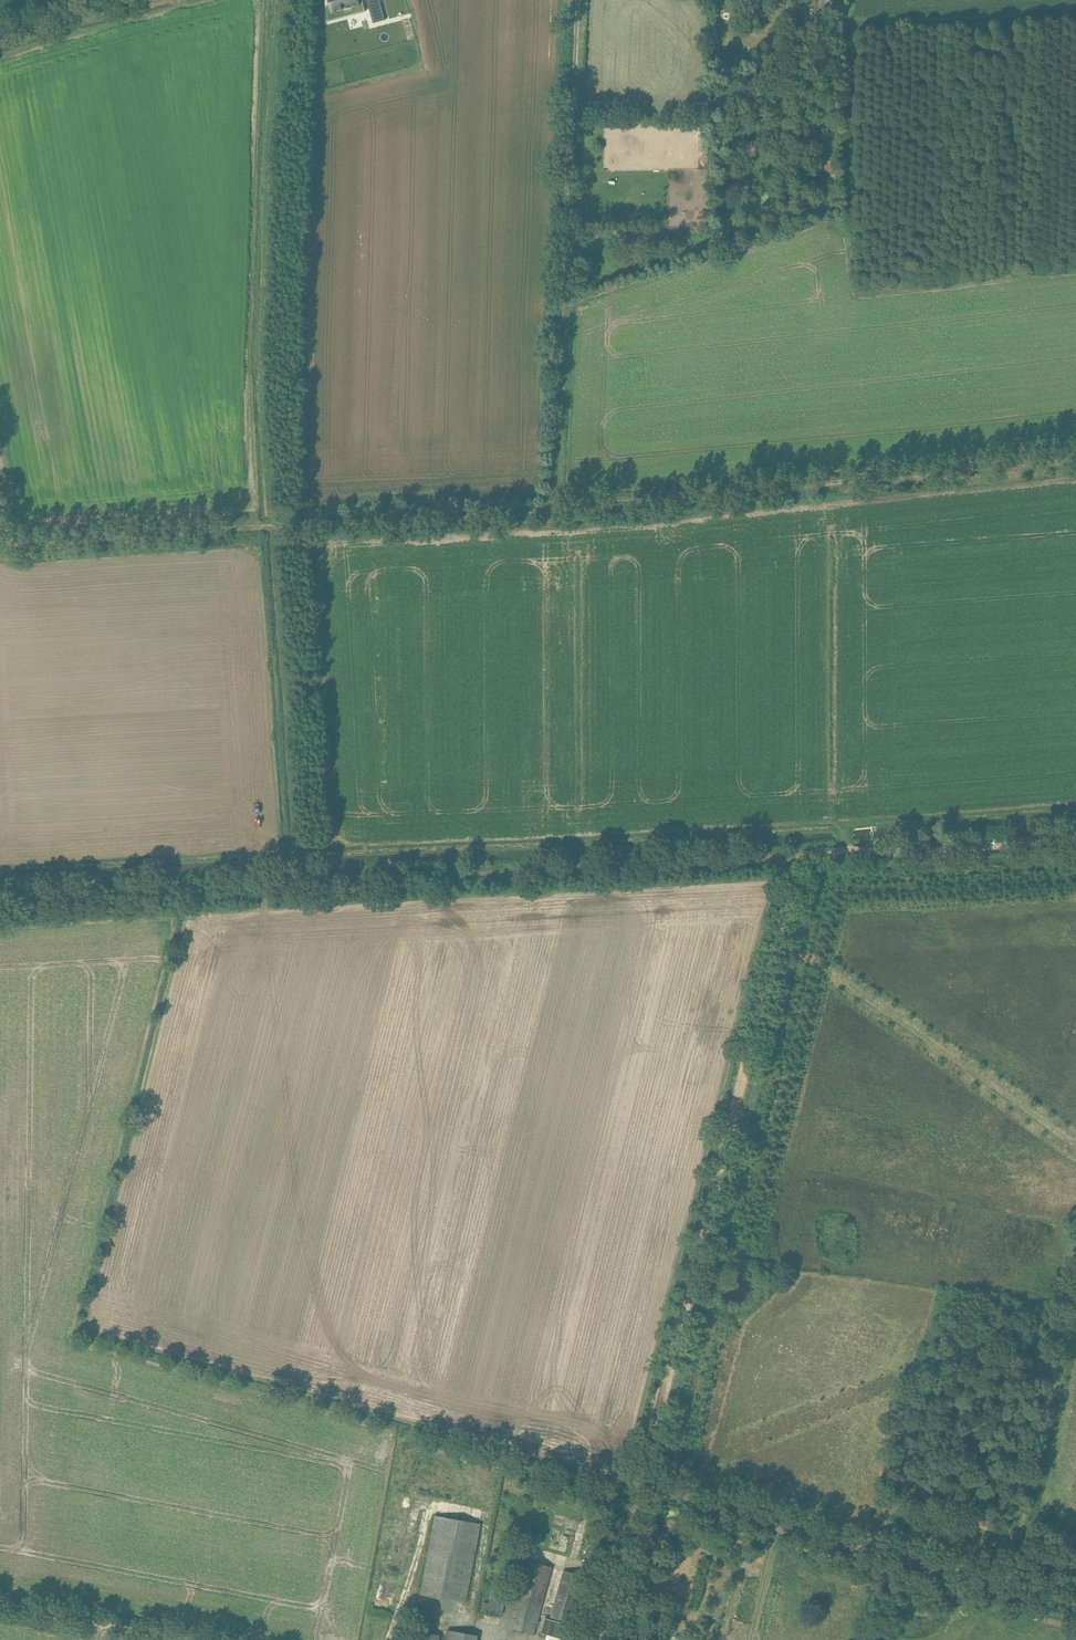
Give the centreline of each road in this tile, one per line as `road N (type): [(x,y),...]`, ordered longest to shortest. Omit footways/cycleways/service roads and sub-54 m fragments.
road 1 (track): [(270,532),(289,882),(801,854)]
road 2 (track): [(1075,465),(562,515),(270,532)]
road 3 (track): [(642,1481),(778,942)]
road 4 (track): [(274,0),(259,392),(270,532)]
road 5 (track): [(584,0),(562,515)]
road 6 (track): [(801,854),(1075,836)]
road 7 (track): [(270,532),(29,548),(0,536)]
road 8 (track): [(0,1603),(187,1639)]
road 9 (unclassified): [(600,1639),(642,1481)]
road 10 (unclassified): [(0,38),(145,0)]

